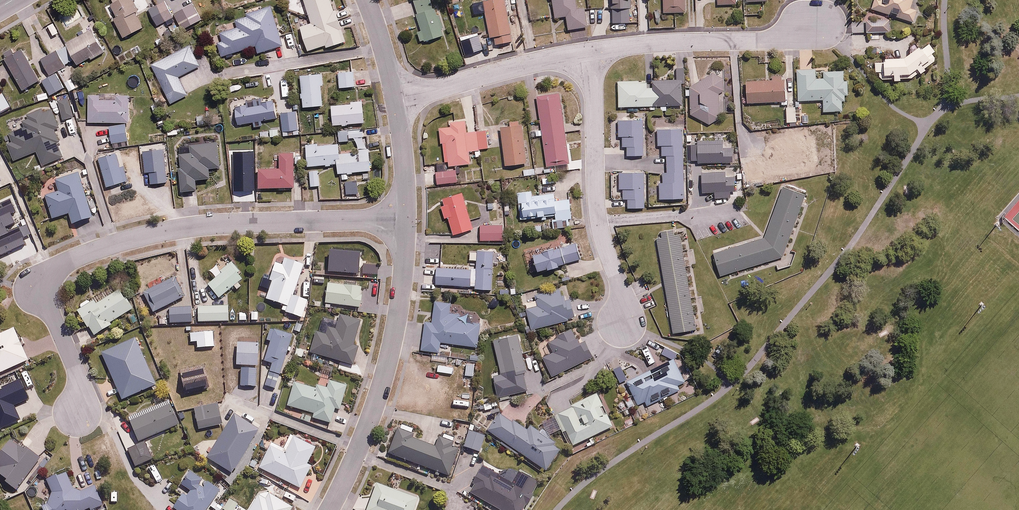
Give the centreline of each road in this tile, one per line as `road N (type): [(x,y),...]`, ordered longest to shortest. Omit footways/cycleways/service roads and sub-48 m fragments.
road 1 (residential): [(405,219),(188,228),(116,243),(55,271),(38,289),(77,375),(77,426)]
road 2 (residential): [(405,219),(390,360),(329,509)]
road 3 (residential): [(590,53),(596,216),(620,290),(618,323)]
road 4 (residential): [(590,53),(783,39),(816,21)]
road 5 (residential): [(396,95),(590,53)]
road 6 (residential): [(396,95),(405,219)]

